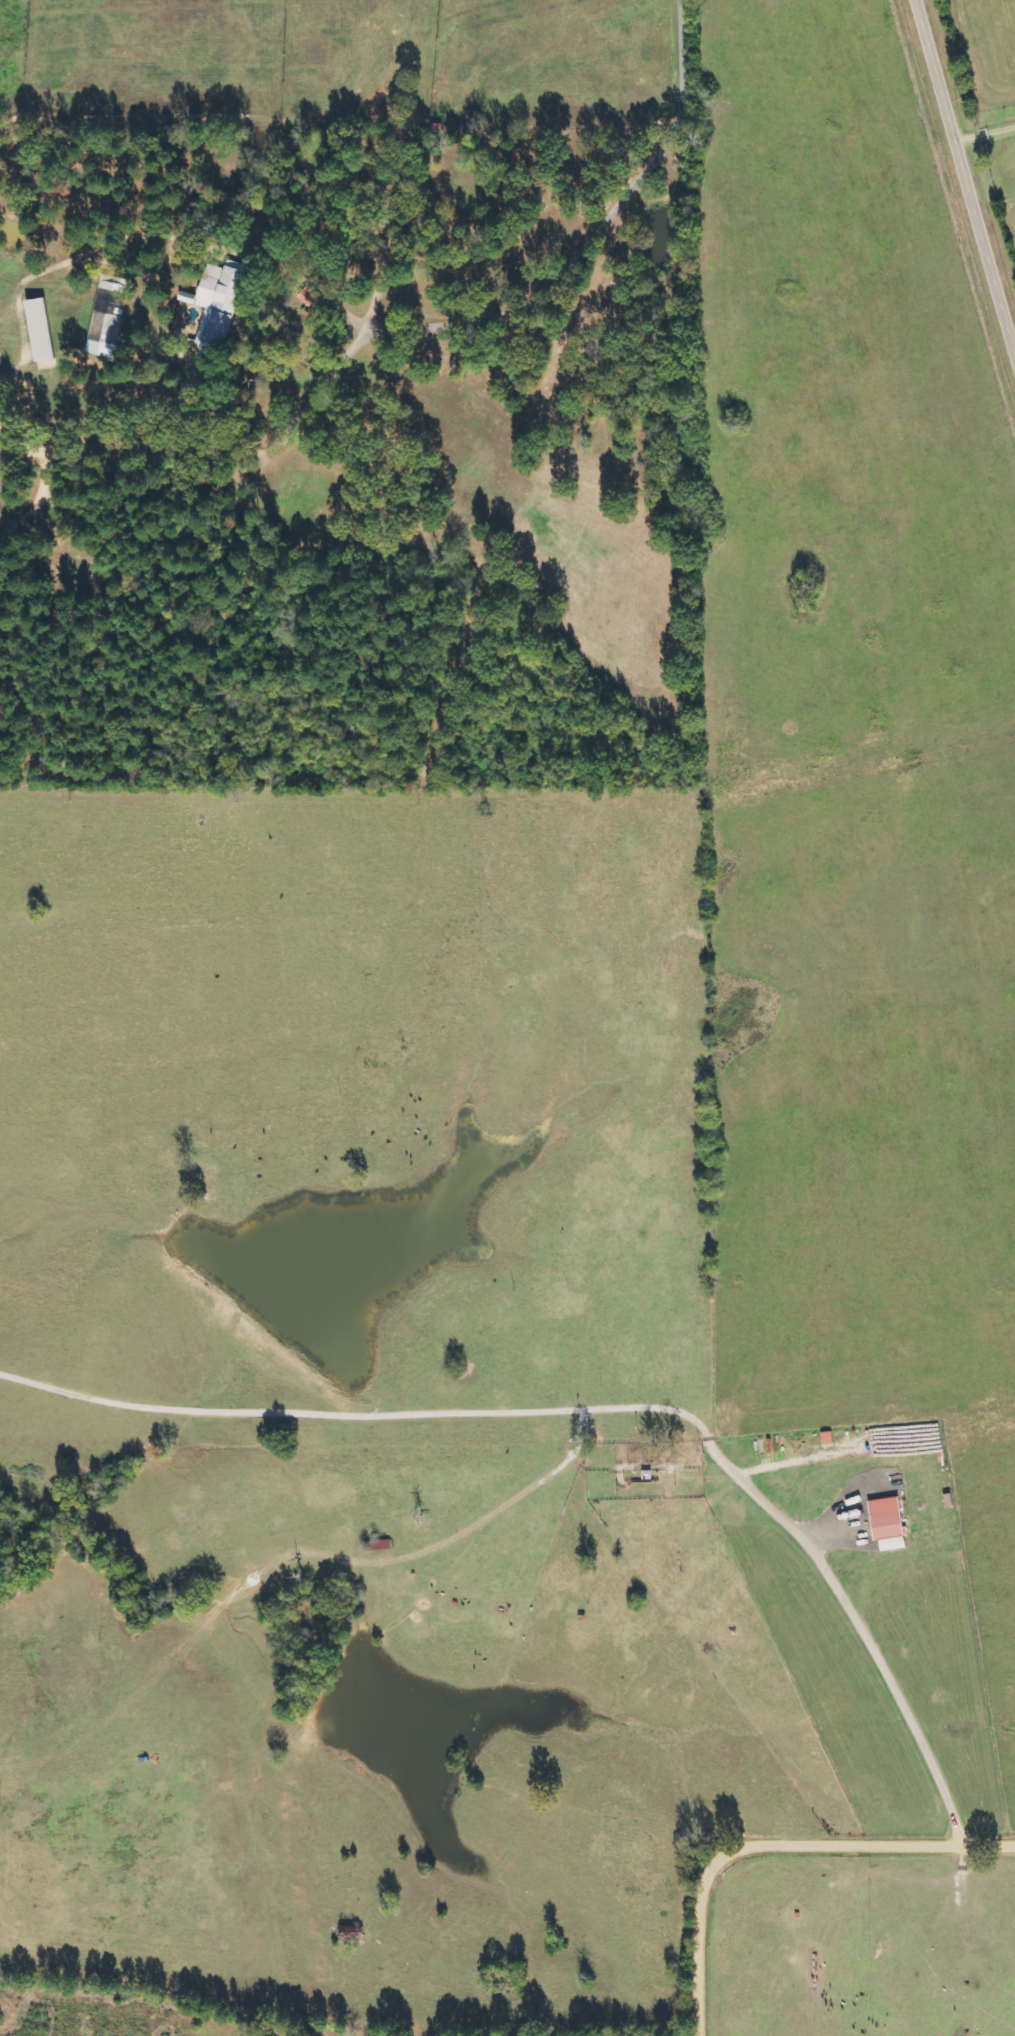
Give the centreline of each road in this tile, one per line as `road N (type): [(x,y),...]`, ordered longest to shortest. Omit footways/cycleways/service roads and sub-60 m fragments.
road 1 (residential): [(703,2035),(704,1902),(721,1863),(741,1852),(1014,1848)]
road 2 (tertiary): [(916,0),(1014,339)]

